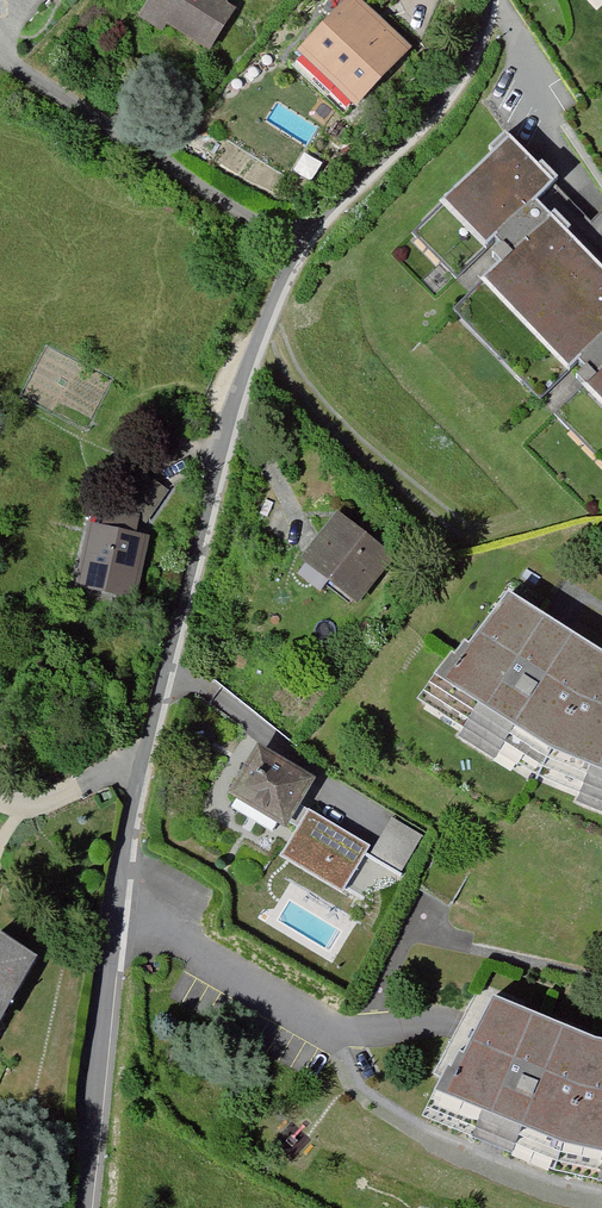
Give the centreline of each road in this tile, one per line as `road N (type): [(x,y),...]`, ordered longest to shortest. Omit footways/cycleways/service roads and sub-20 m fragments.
road 1 (residential): [(489,0),(491,12),(462,73),(295,242),(237,412),(113,915),(82,1207)]

